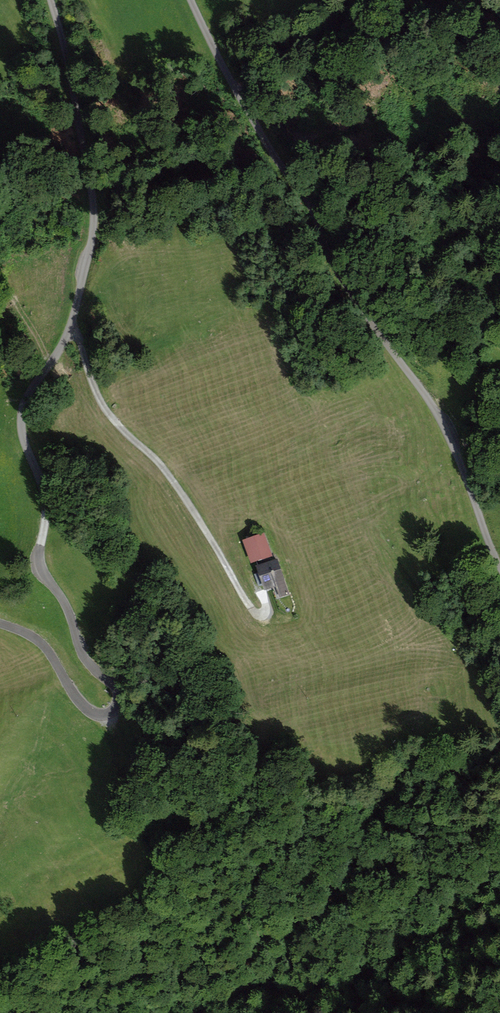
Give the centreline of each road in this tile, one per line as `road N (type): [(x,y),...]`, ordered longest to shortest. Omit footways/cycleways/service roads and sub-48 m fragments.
road 1 (unclassified): [(0,626),(27,636),(56,664),(77,707),(104,722),(127,709),(123,695),(83,657),(64,598),(37,567),(51,507),(22,444),(26,408),(70,319),(89,250),(44,0)]
road 2 (unclassified): [(190,0),(260,145),(443,437),(499,572)]
road 3 (track): [(268,601),(270,615),(261,617),(160,459),(109,411),(87,299),(77,295)]

